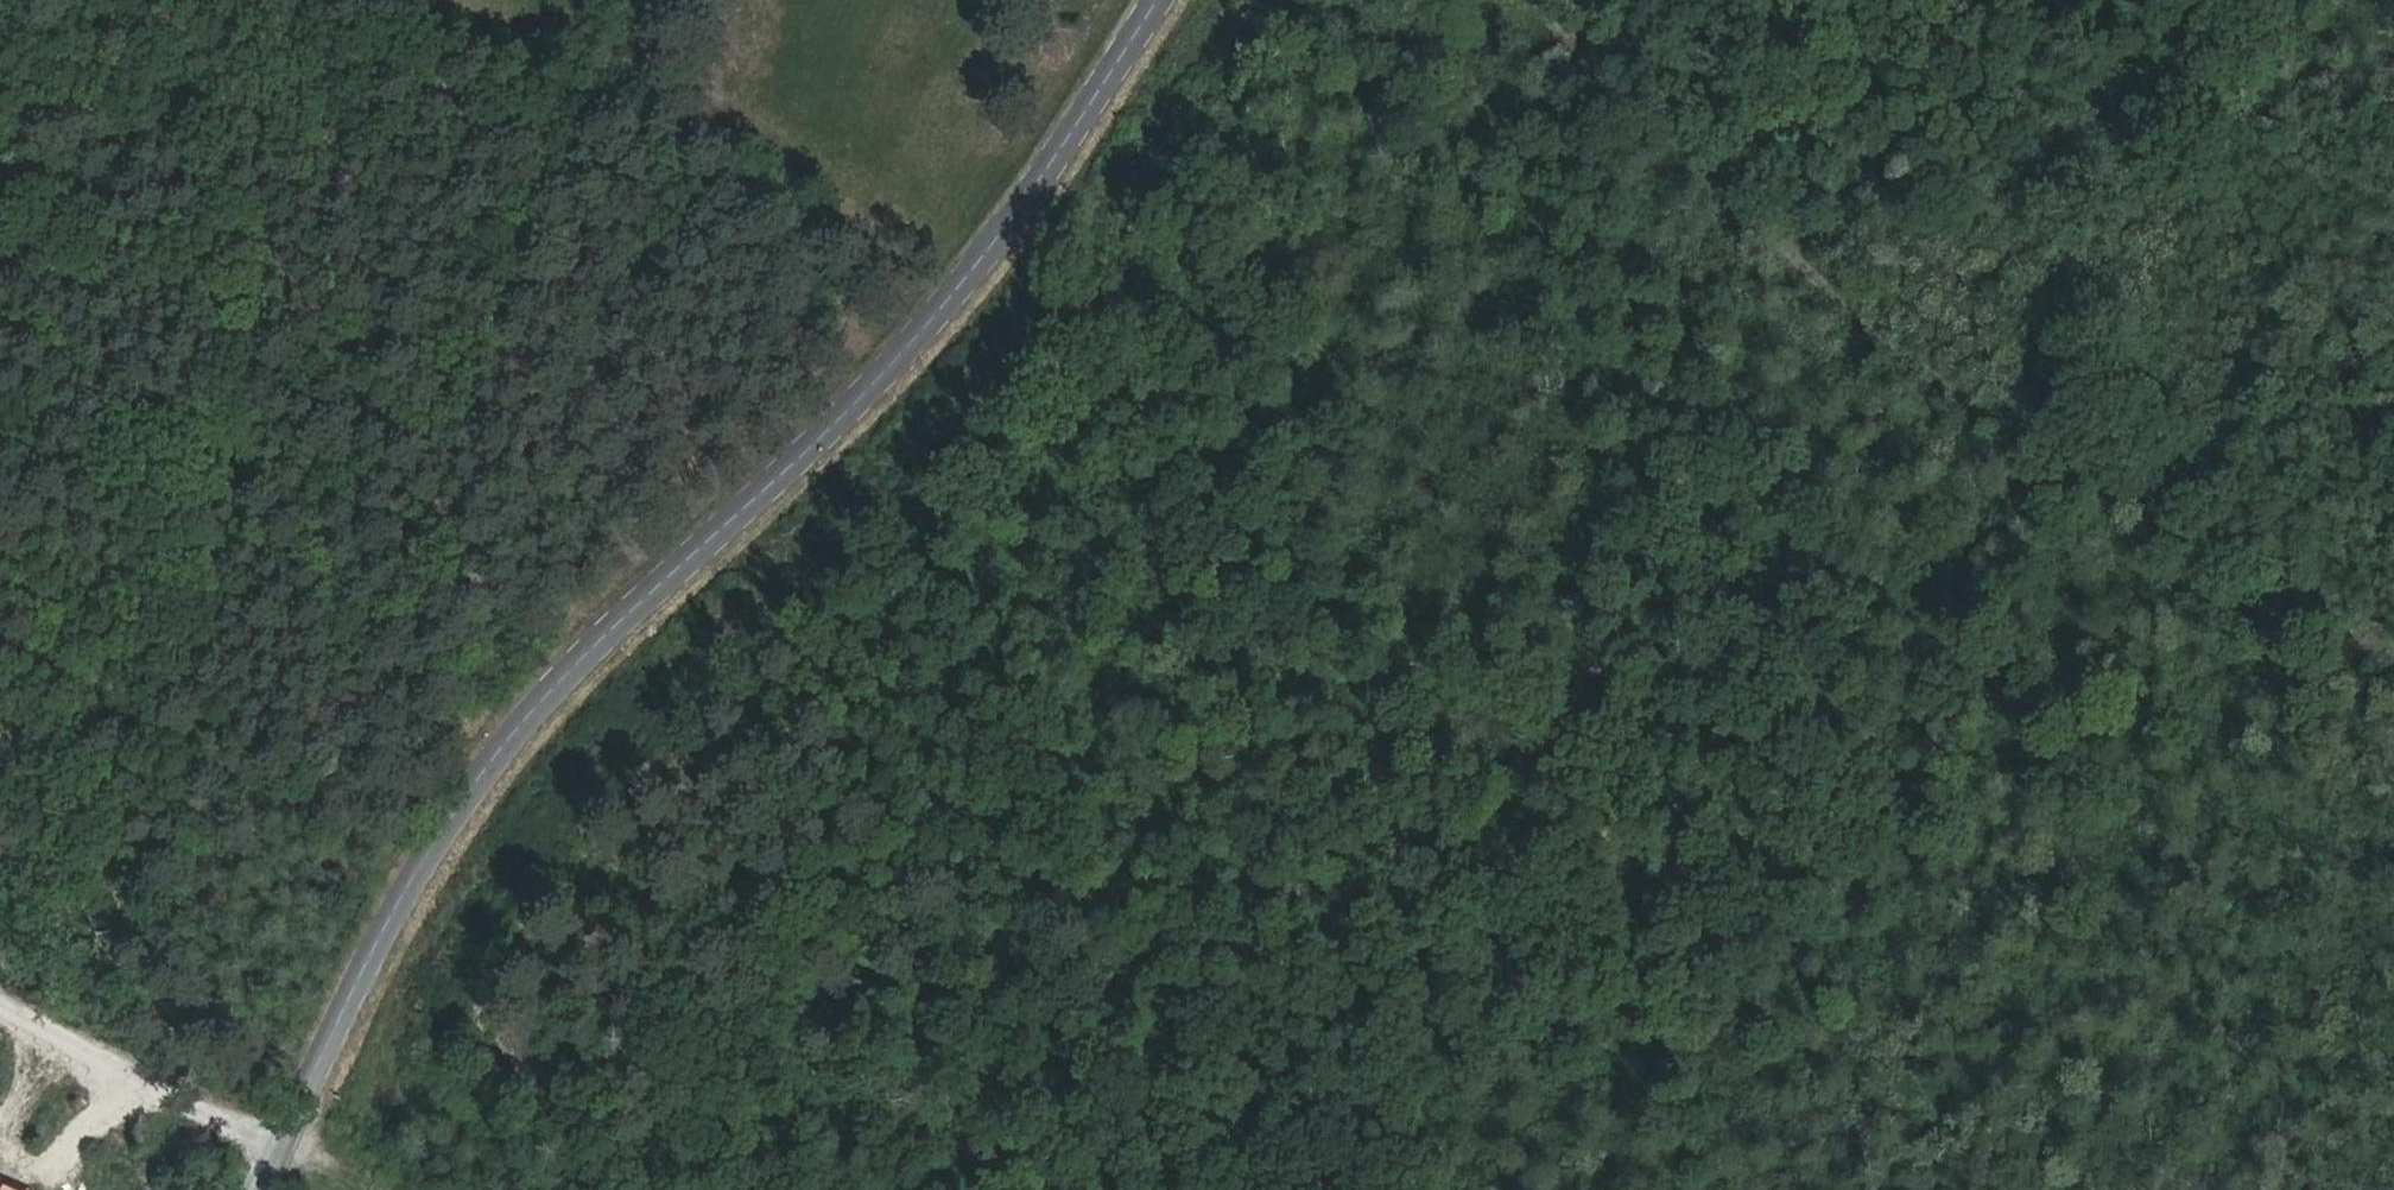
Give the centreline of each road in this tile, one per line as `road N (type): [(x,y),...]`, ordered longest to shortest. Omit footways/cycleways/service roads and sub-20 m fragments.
road 1 (unclassified): [(269,1189),(450,831),(969,266),(1136,0)]
road 2 (track): [(2393,632),(1950,383),(1523,0)]

